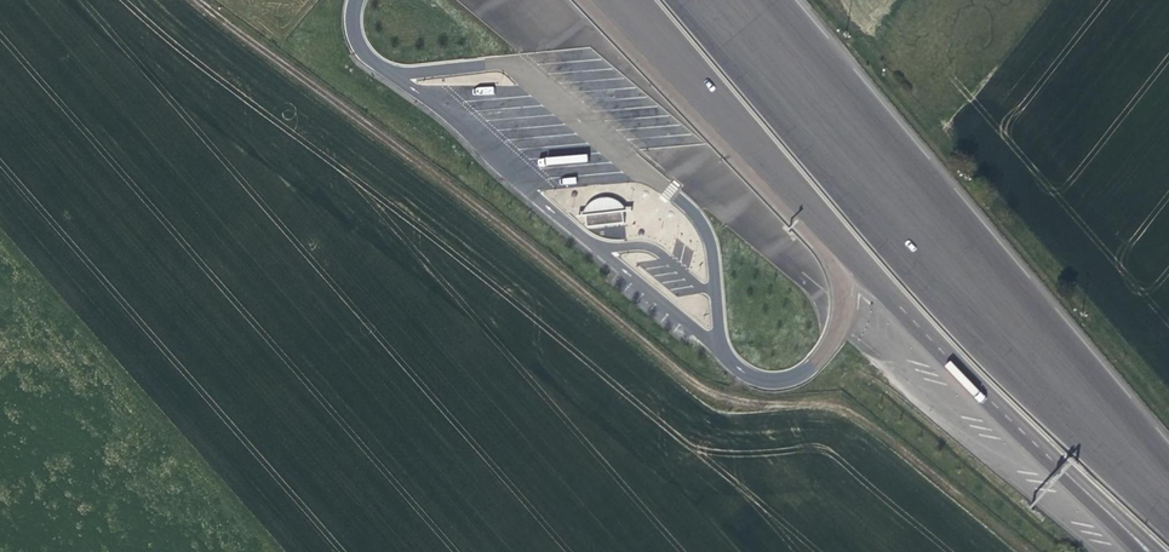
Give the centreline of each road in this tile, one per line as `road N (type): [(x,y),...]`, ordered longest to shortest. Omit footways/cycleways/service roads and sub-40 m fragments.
road 1 (track): [(1032,551),(854,410),(827,401),(733,405),(710,396),(509,231),(199,0)]
road 2 (motorway): [(1168,493),(732,0)]
road 3 (motorway): [(615,0),(831,236),(1063,470)]
road 4 (motorway): [(1063,470),(1158,551)]

